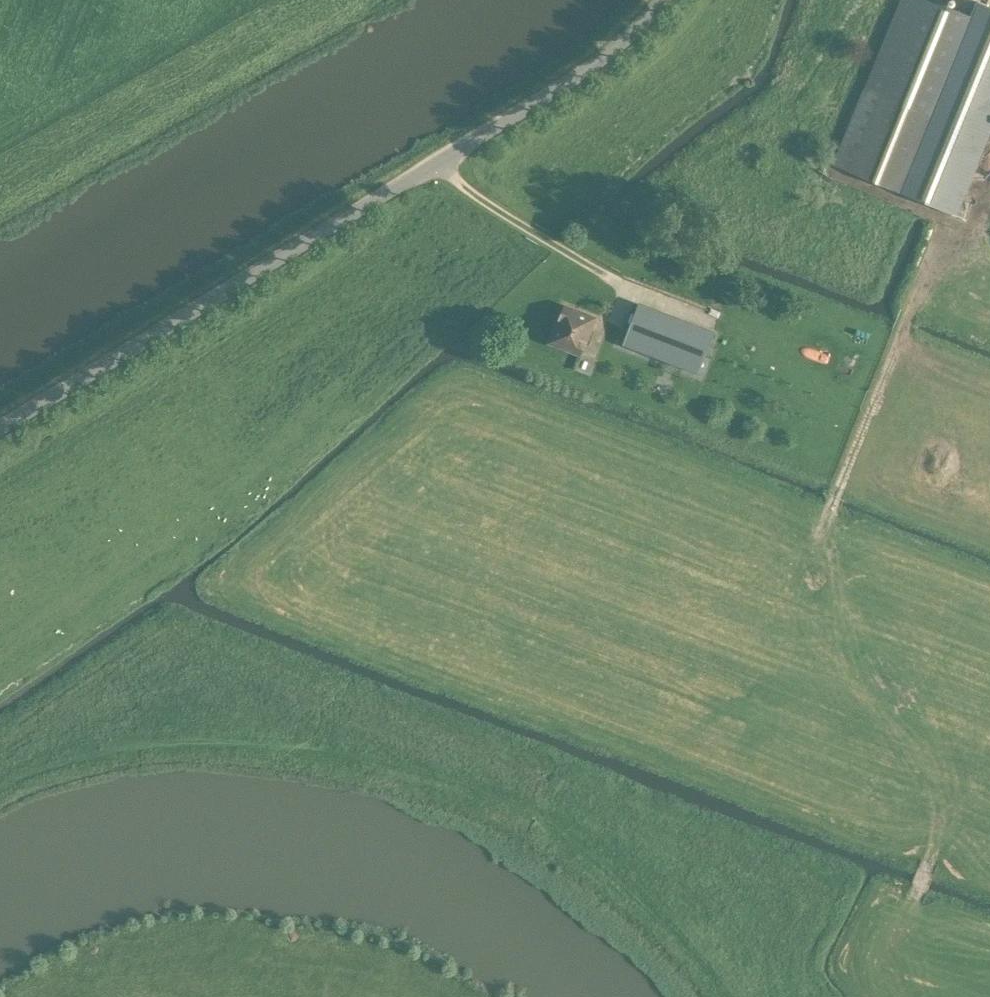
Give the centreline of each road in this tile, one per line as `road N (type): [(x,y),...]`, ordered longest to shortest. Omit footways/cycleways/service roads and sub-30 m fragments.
road 1 (unclassified): [(0,425),(590,69),(637,33),(664,0)]
road 2 (track): [(906,926),(958,756),(859,581),(824,552),(837,496)]
road 3 (track): [(989,189),(976,222),(932,257),(837,496)]
road 4 (track): [(440,163),(467,190),(618,281)]

